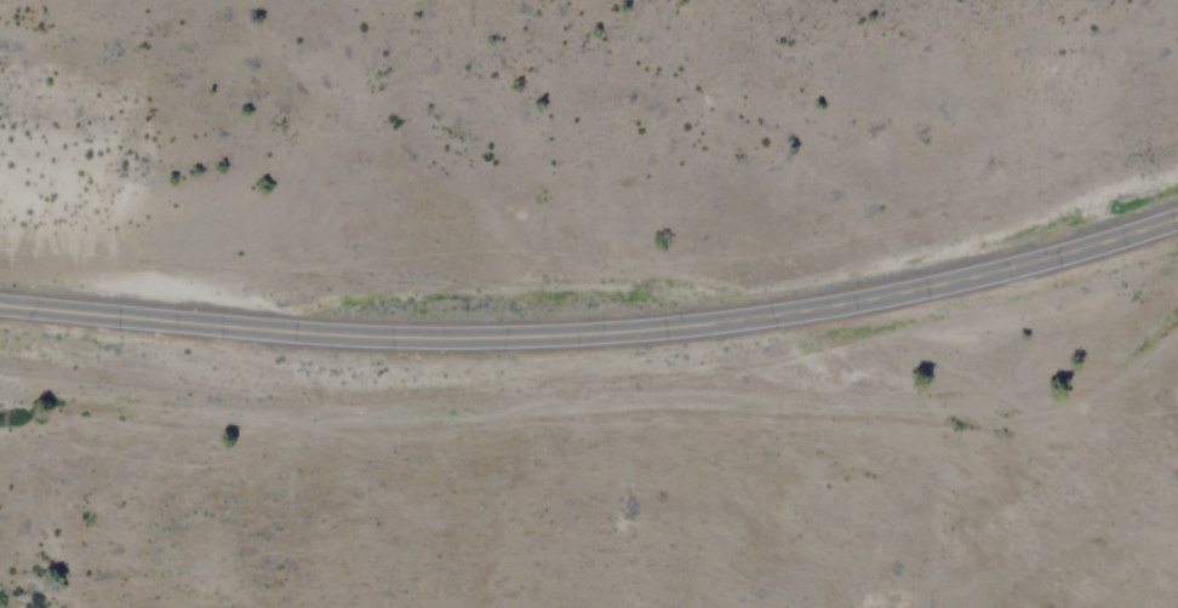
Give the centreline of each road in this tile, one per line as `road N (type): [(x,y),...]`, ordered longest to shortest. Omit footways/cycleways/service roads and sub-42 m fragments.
road 1 (tertiary): [(0,305),(315,333),(564,334),(833,304),(1027,262),(1177,216)]

